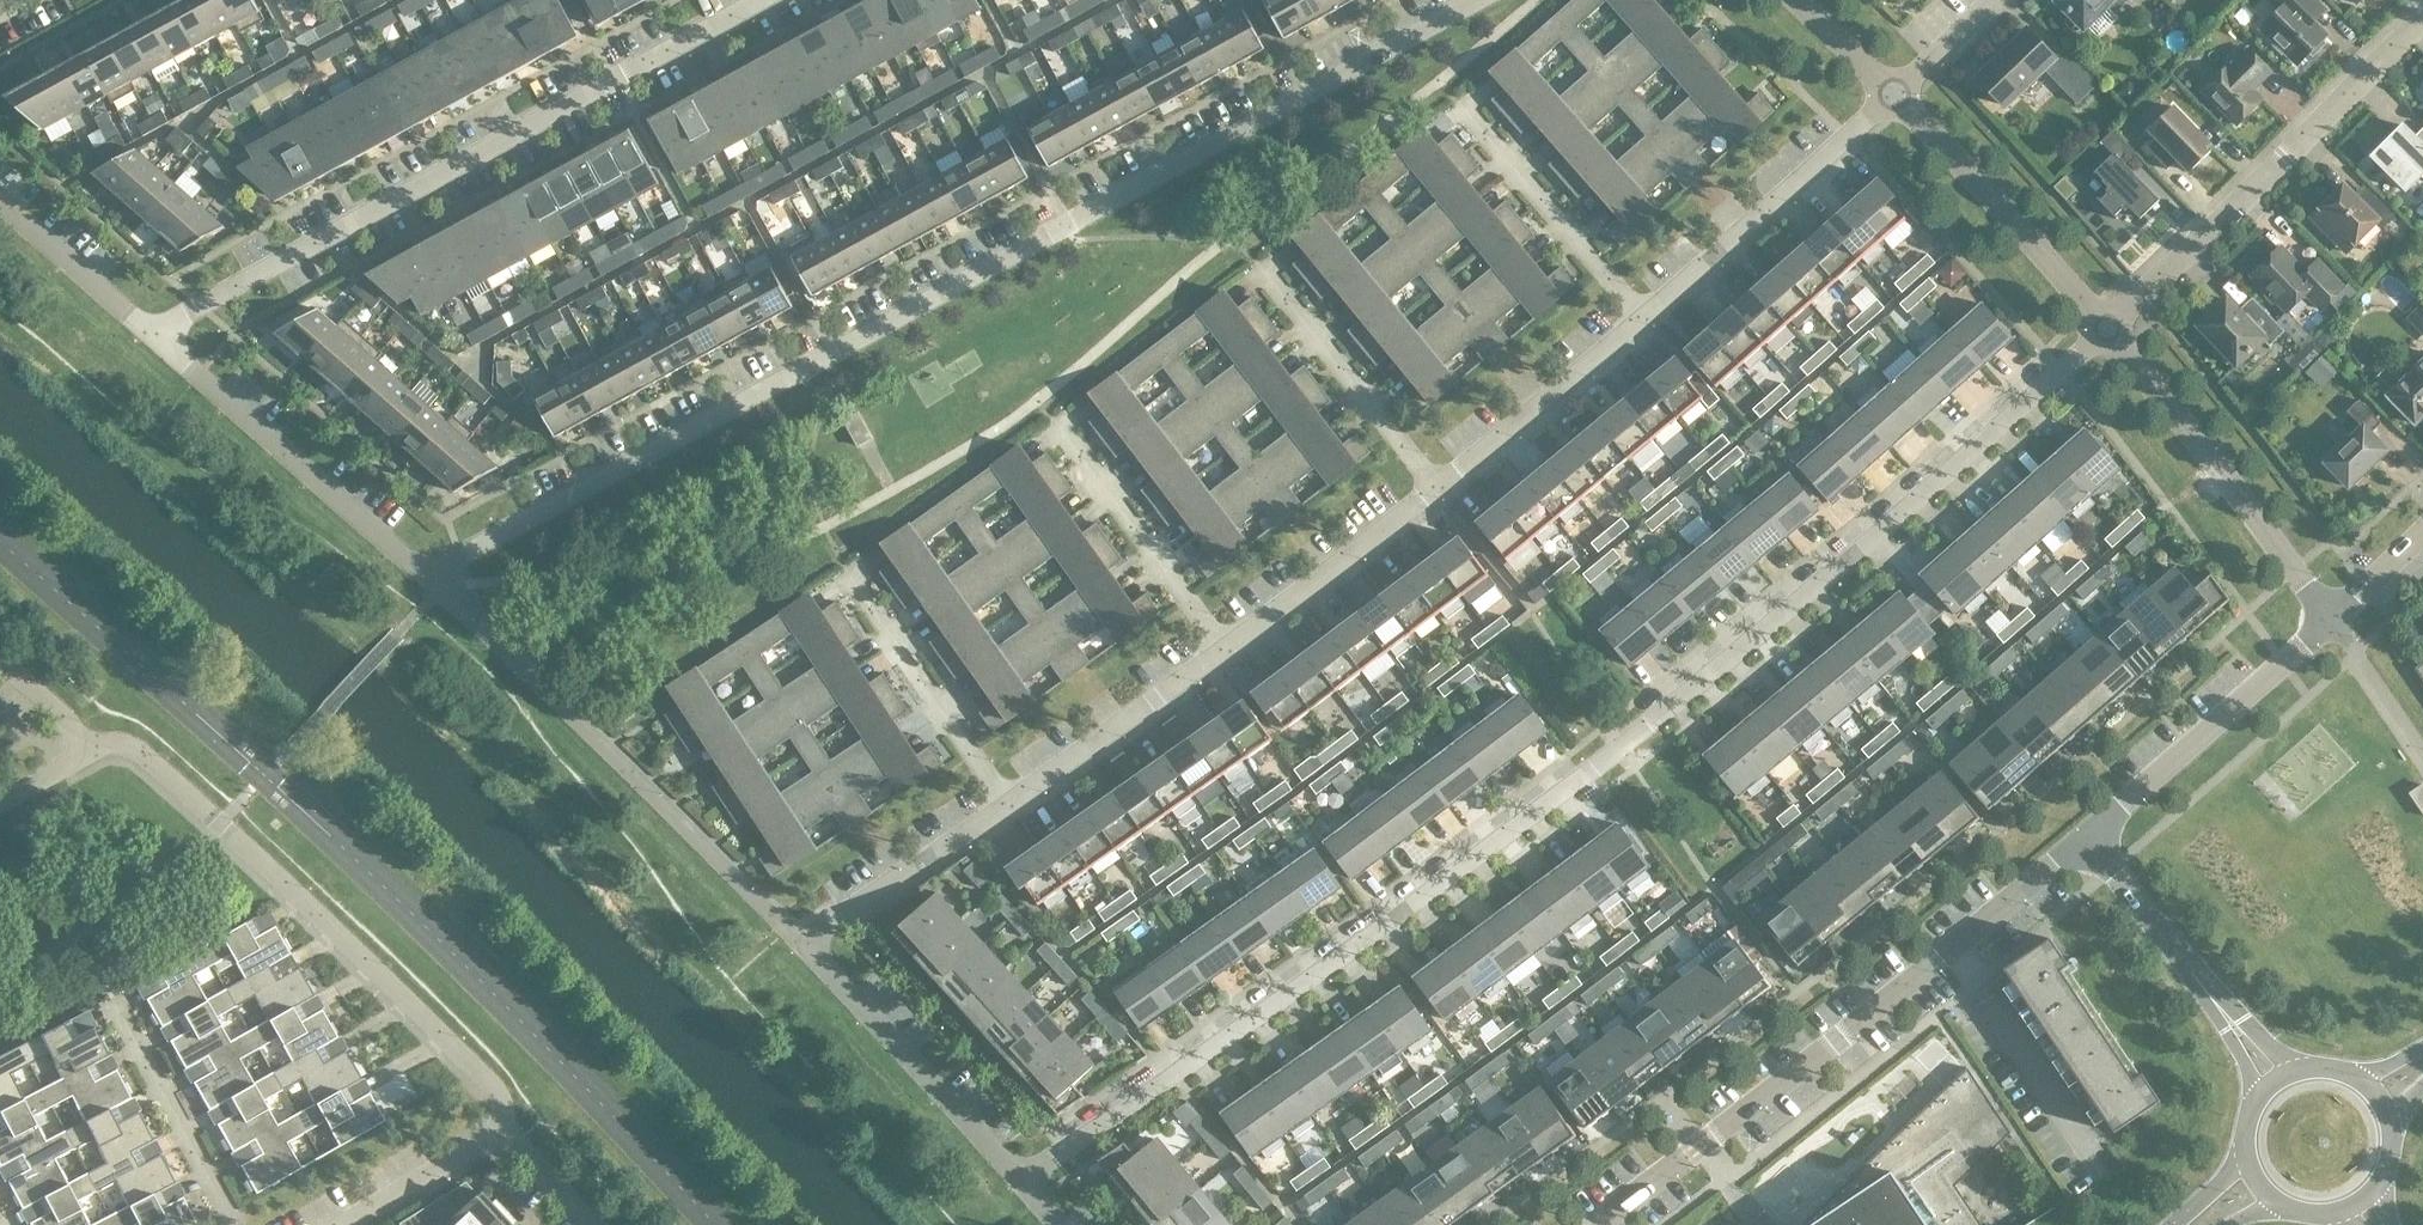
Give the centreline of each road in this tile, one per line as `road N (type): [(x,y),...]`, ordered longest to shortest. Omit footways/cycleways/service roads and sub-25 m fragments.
road 1 (residential): [(1020,1186),(1625,751),(2111,327)]
road 2 (residential): [(440,596),(452,559),(1482,0)]
road 3 (unclassified): [(158,339),(771,0)]
road 4 (residential): [(1601,1224),(2085,843)]
road 5 (residential): [(91,749),(136,759),(224,822),(492,1094),(509,1137)]
road 6 (residential): [(2111,327),(2422,16)]
road 7 (residential): [(440,596),(158,339)]
road 8 (residential): [(2332,621),(2111,327)]
road 9 (residential): [(1646,324),(1897,95)]
road 10 (residential): [(2085,843),(2332,621)]
road 11 (residential): [(1004,799),(820,525)]
road 12 (residential): [(1439,488),(1226,237)]
road 13 (unclassified): [(1020,1186),(801,944)]
road 14 (residential): [(1646,324),(1443,82)]
road 15 (residential): [(2111,327),(1897,95)]
road 16 (residential): [(1210,647),(1038,404)]
road 17 (residential): [(1210,647),(1439,488)]
road 18 (residential): [(1439,488),(1646,324)]
road 19 (residential): [(241,1224),(113,1001)]
road 20 (residential): [(1004,799),(1210,647)]
road 21 (residential): [(801,944),(1004,799)]
road 22 (unclassified): [(2223,1011),(2085,843)]
road 23 (residential): [(158,339),(0,202)]
road 24 (residential): [(353,1224),(509,1137)]
road 25 (residential): [(1897,95),(1796,0)]
road 26 (residential): [(1897,95),(1993,0)]
road 27 (unclassified): [(91,749),(0,664)]
road 28 (residential): [(2332,621),(2422,536)]
road 29 (residential): [(509,1137),(593,1224)]

